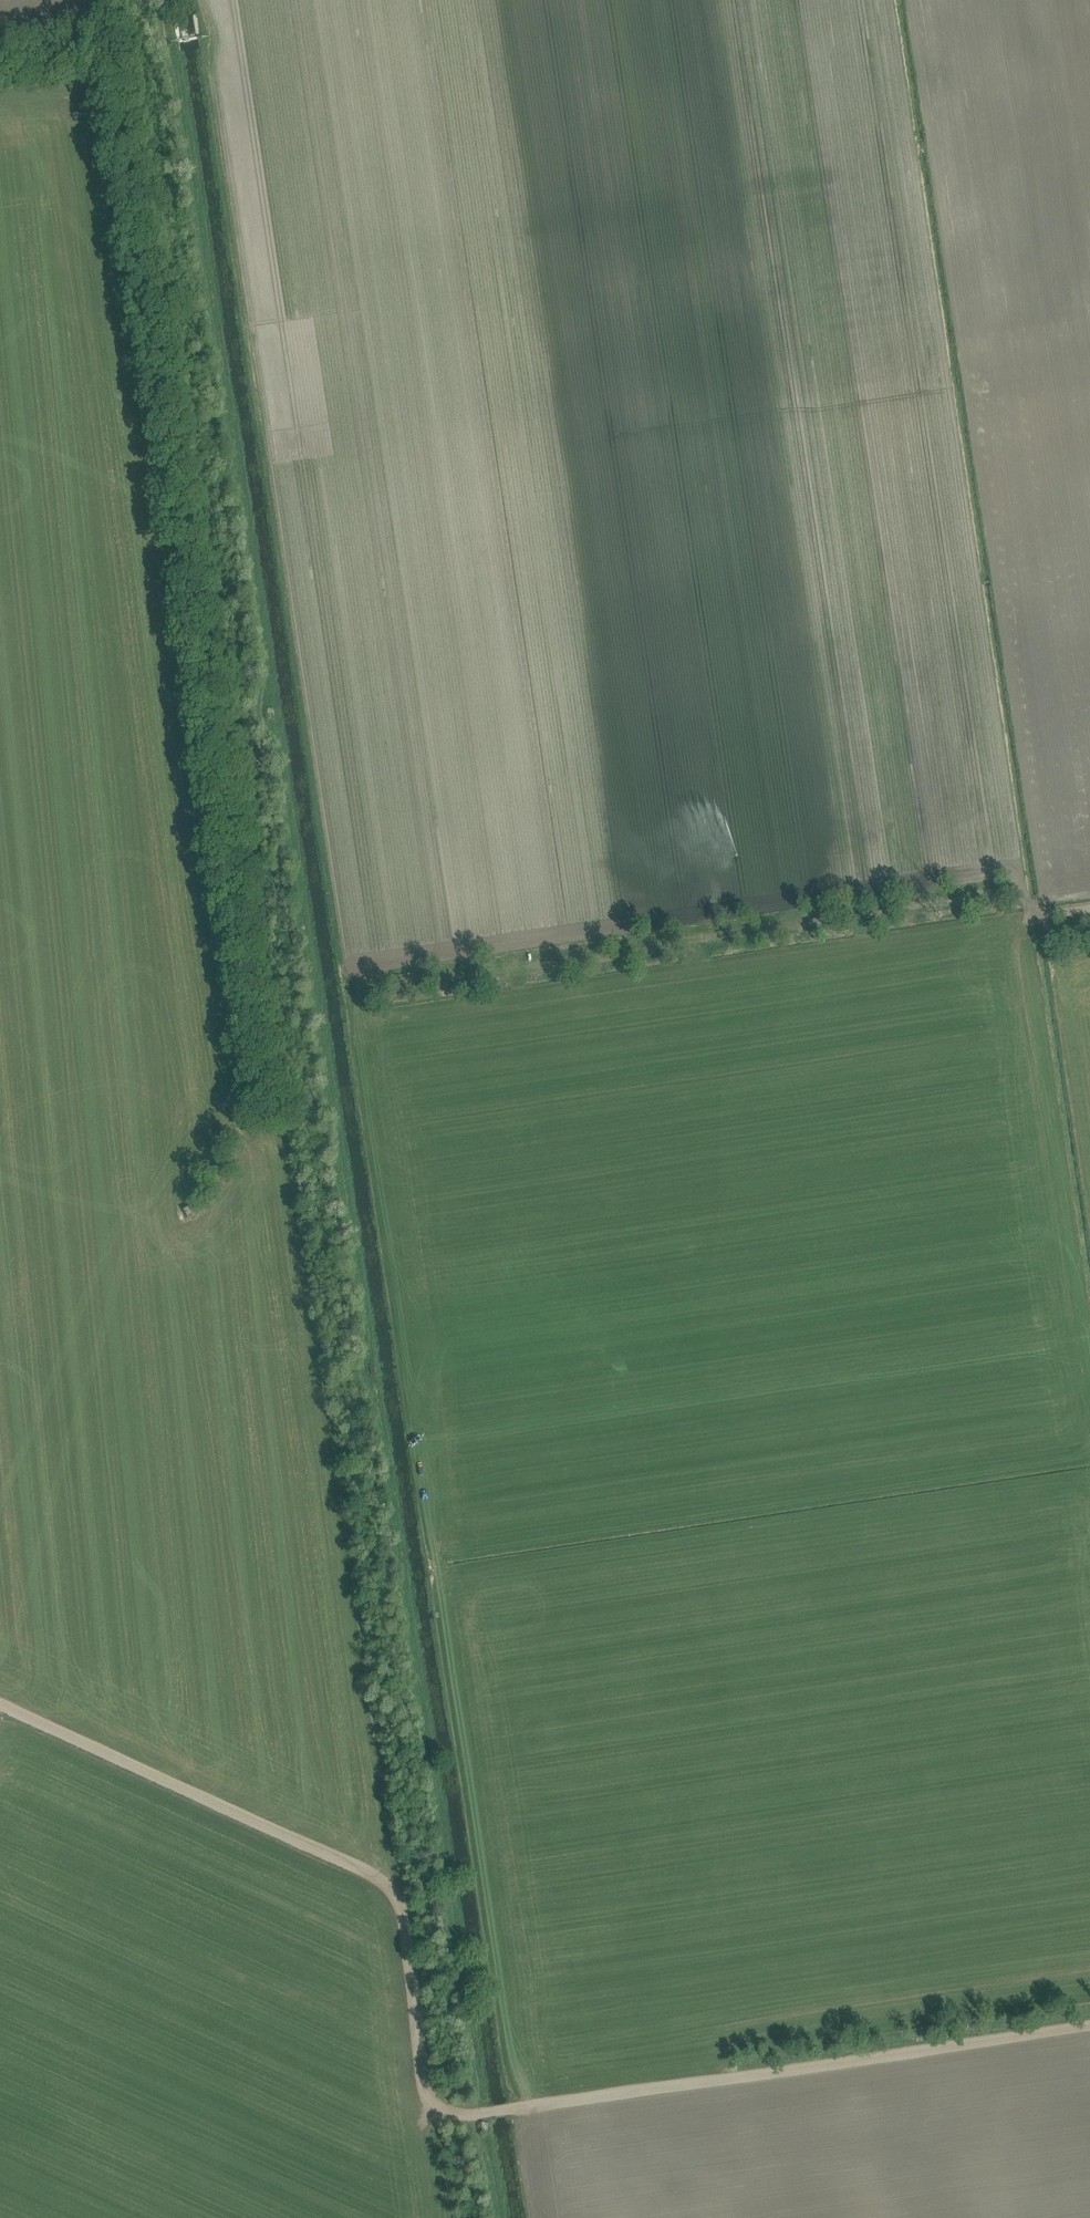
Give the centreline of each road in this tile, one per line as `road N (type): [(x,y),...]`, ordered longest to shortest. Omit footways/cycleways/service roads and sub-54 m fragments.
road 1 (track): [(167,0),(267,679),(261,711),(281,764),(364,1308),(362,1360),(378,1405),(480,2096),(477,2128),(490,2154),(498,2217)]
road 2 (track): [(0,1703),(391,1891),(426,2108),(482,2115),(1089,2025)]
road 3 (track): [(379,1014),(1089,905)]

